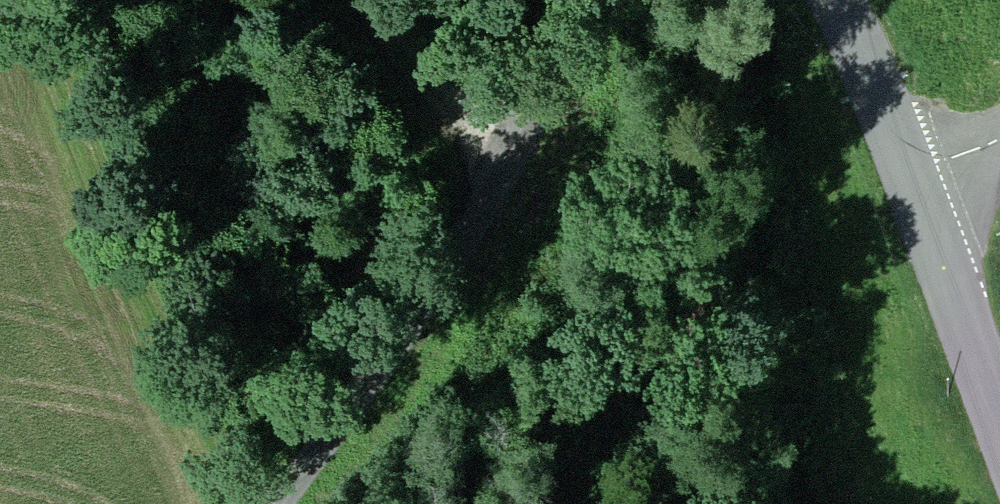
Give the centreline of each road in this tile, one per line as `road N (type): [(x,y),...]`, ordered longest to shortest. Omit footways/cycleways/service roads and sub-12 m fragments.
road 1 (unclassified): [(280,503),(503,174),(596,0)]
road 2 (secondary): [(909,172),(999,416)]
road 3 (track): [(503,174),(354,0)]
road 4 (secondary): [(836,0),(909,172)]

